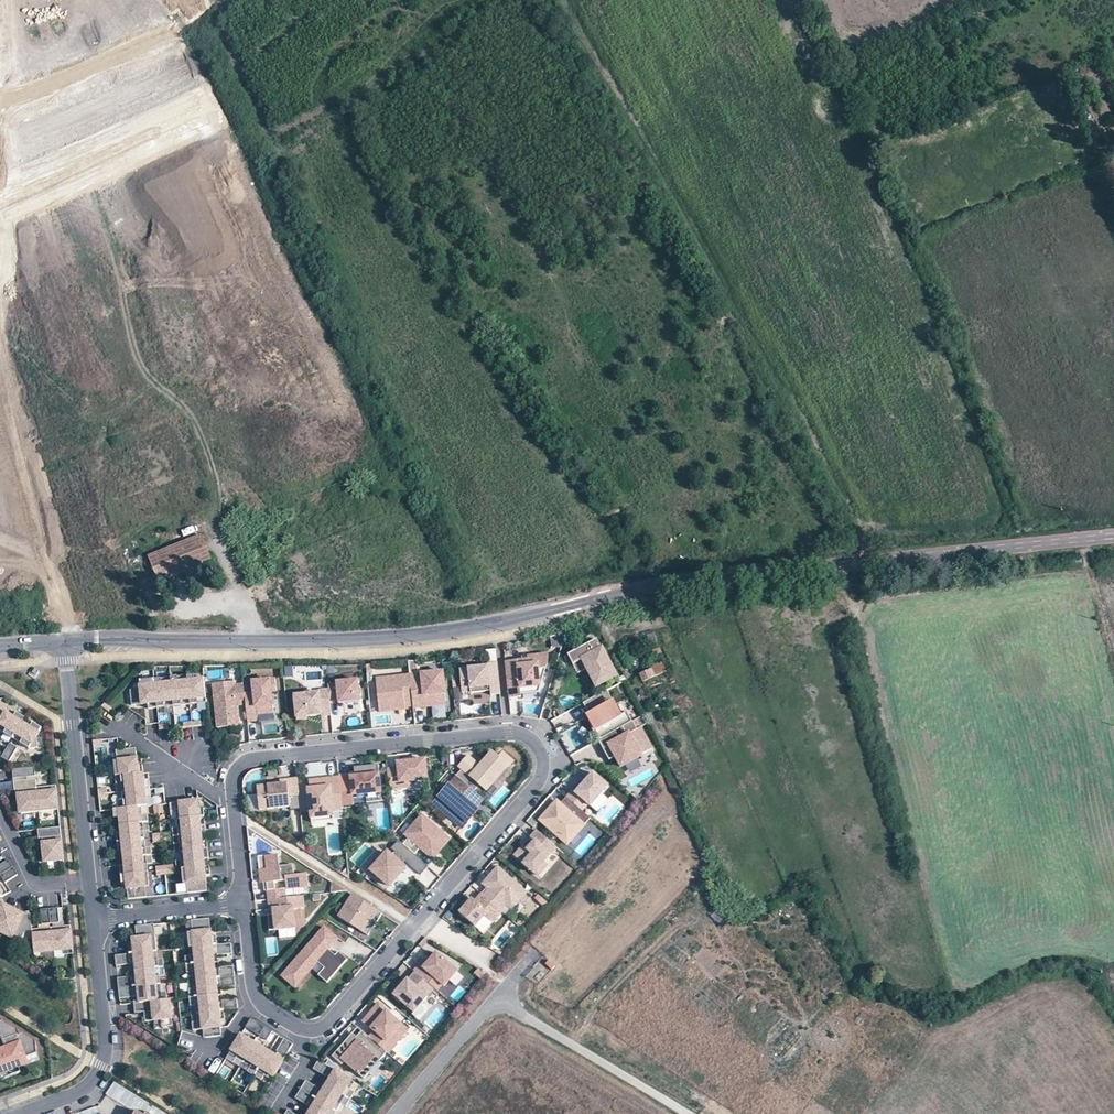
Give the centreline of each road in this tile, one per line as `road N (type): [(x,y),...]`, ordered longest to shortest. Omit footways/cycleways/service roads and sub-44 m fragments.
road 1 (tertiary): [(64,640),(413,636),(682,580),(1113,538)]
road 2 (residential): [(230,794),(234,767),(254,756),(510,730),(538,737),(550,760),(539,786),(320,1031),(294,1029),(253,998),(241,902)]
road 3 (unclassified): [(397,1113),(496,1002),(681,1113)]
road 4 (residential): [(0,357),(64,640)]
road 5 (residential): [(16,1113),(77,1091),(102,1061),(90,917)]
road 6 (residential): [(87,881),(64,640)]
road 7 (residential): [(0,210),(206,114)]
road 8 (track): [(861,562),(858,522),(790,398)]
road 9 (residential): [(90,917),(241,902)]
road 10 (residential): [(115,726),(219,796),(230,794)]
road 11 (residential): [(0,813),(39,884),(87,881)]

